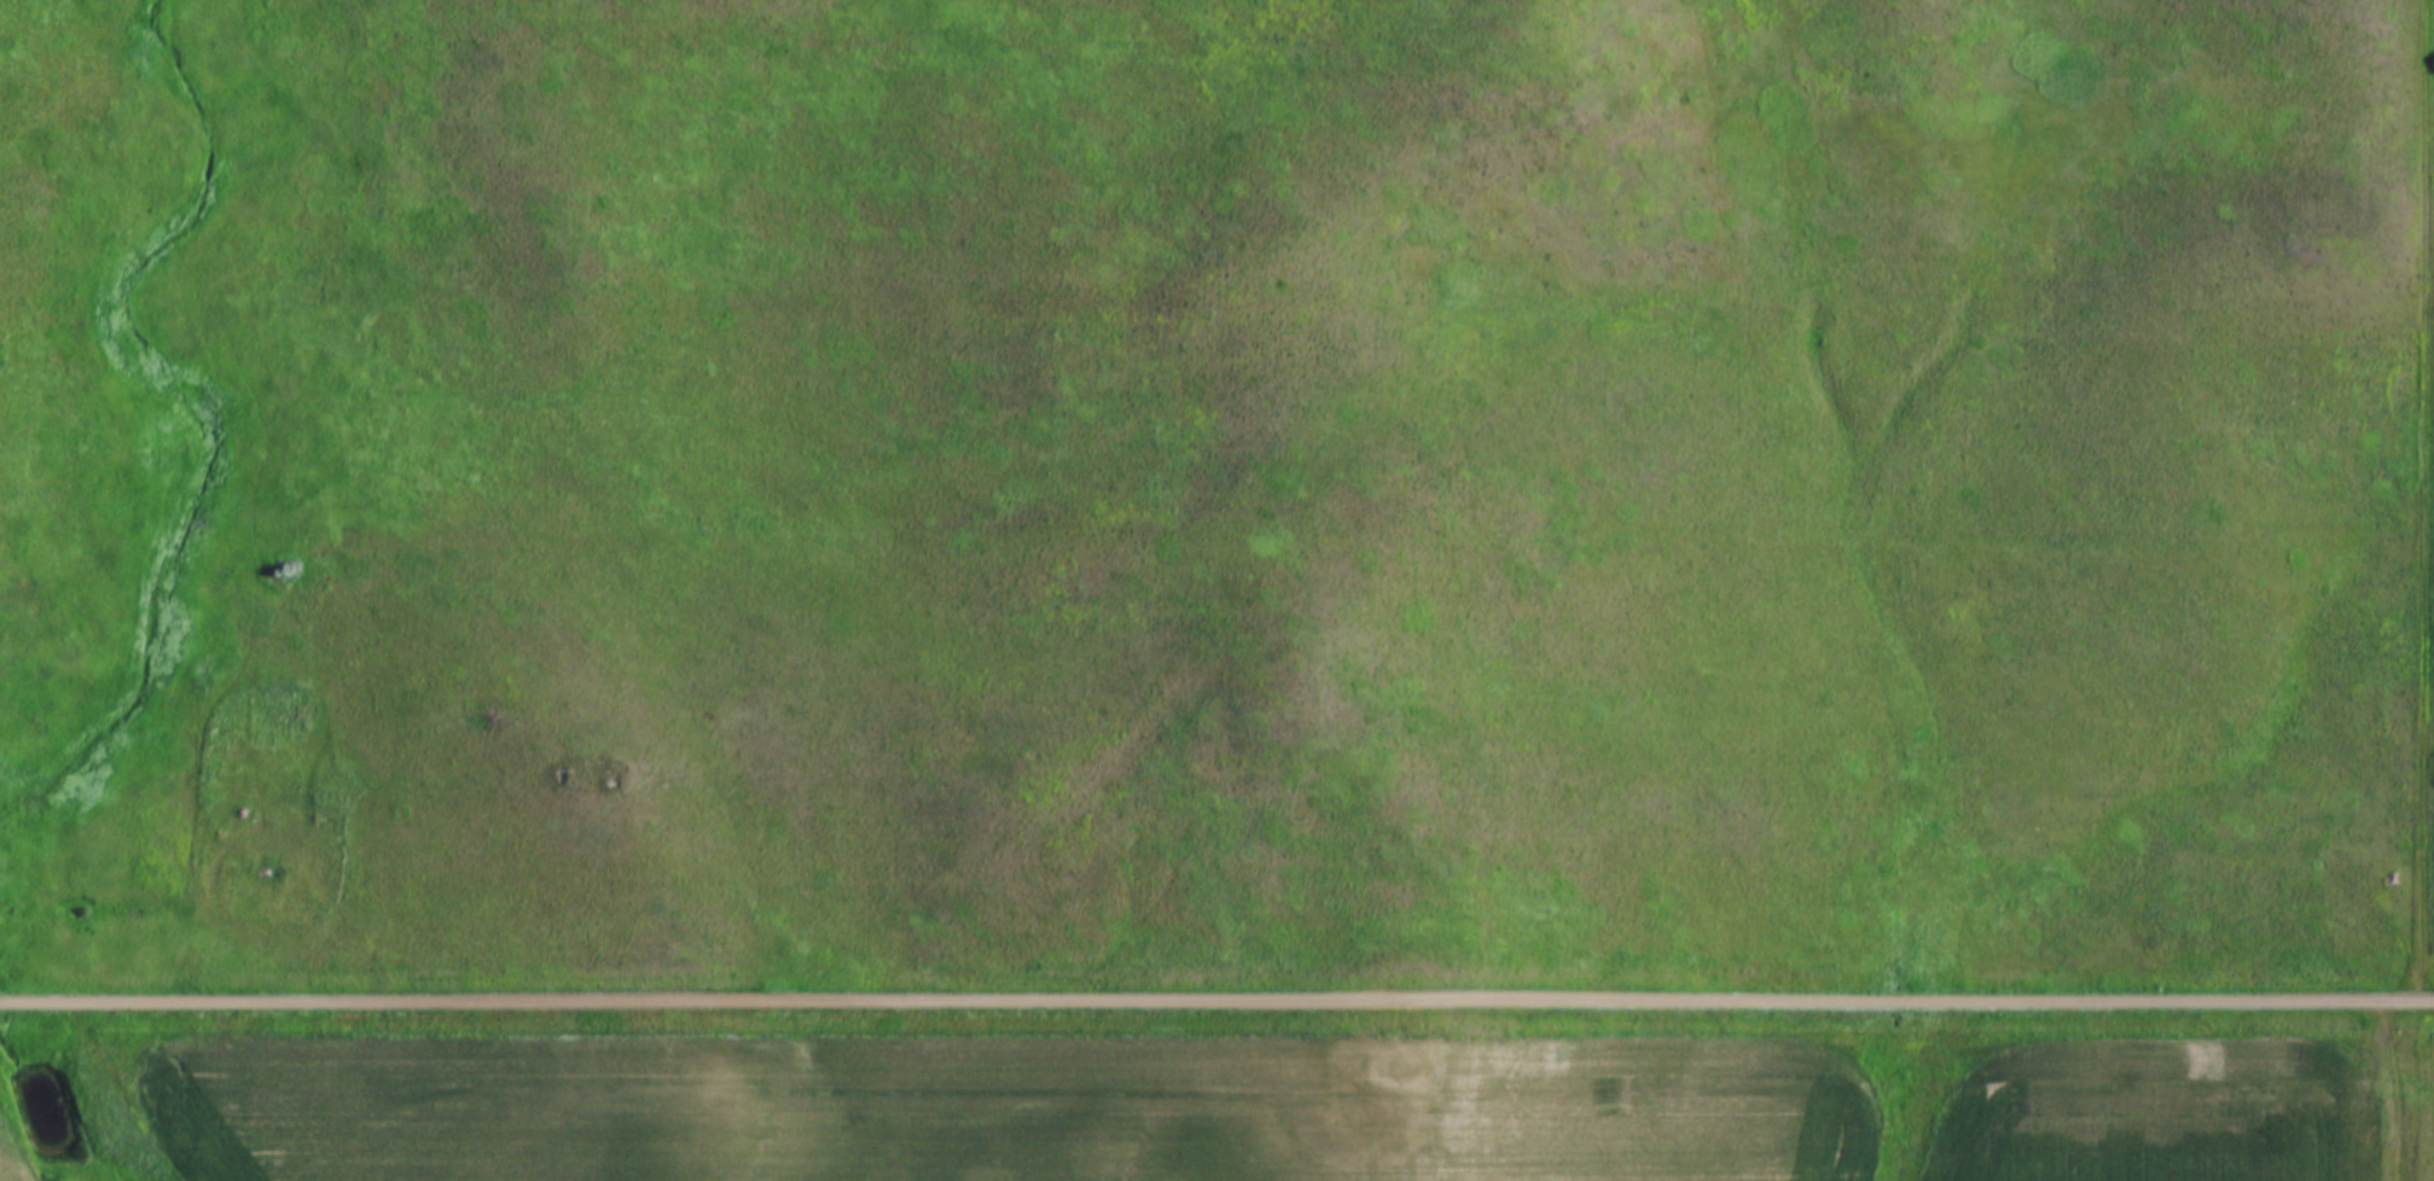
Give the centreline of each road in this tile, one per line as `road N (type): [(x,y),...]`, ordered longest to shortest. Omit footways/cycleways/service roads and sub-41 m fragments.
road 1 (residential): [(0,1002),(1170,1006),(2433,997)]
road 2 (track): [(77,1001),(103,1082),(174,1180)]

